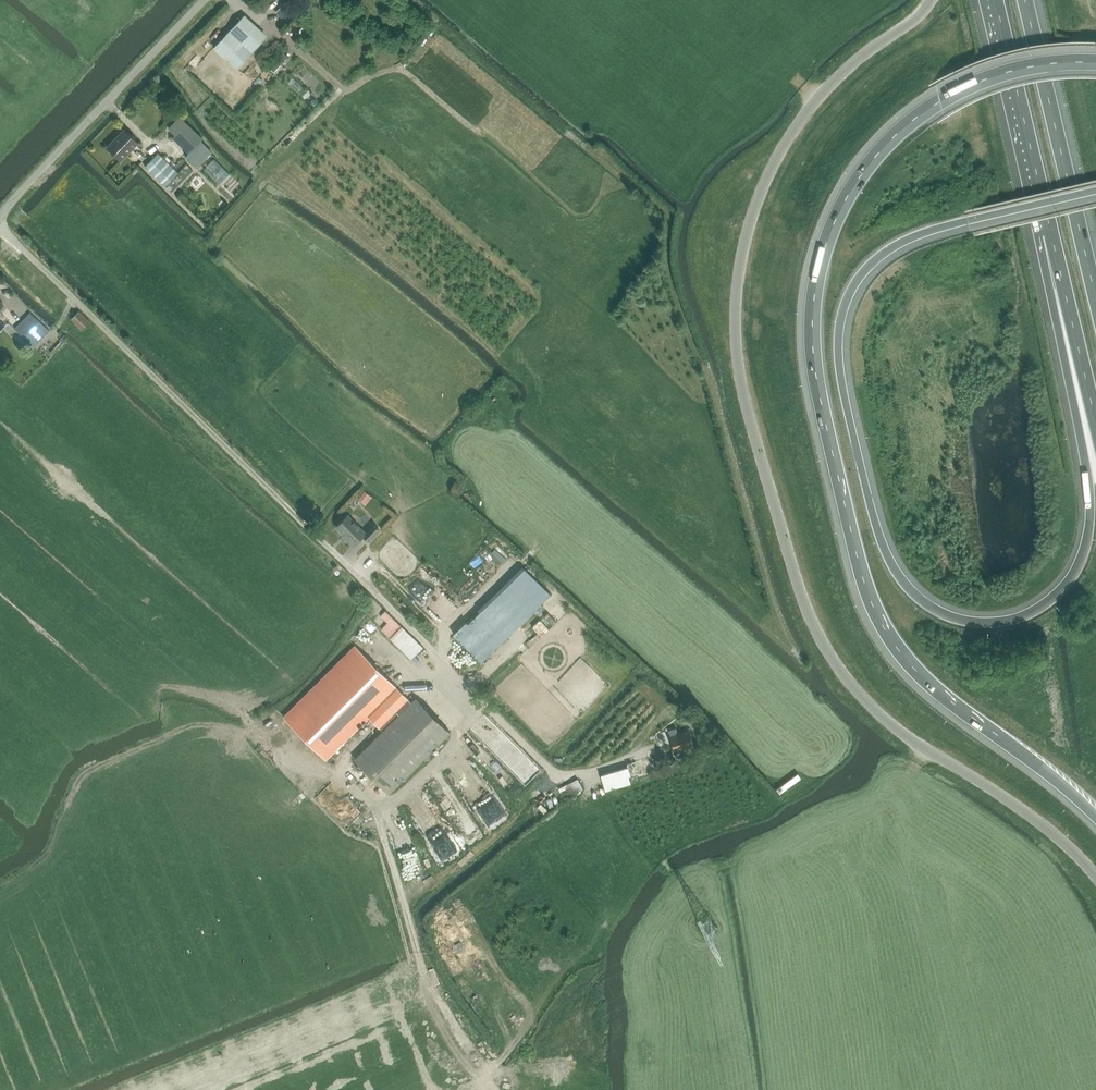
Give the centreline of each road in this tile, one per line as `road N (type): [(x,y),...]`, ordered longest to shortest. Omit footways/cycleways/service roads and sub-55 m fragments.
road 1 (motorway): [(1051,231),(1056,323),(1087,466),(1088,531),(1071,576),(1039,608),(997,622),(958,619),(918,596),(881,538),(841,365),(845,308),(871,266),(914,237),(1095,191)]
road 2 (unclassified): [(1095,875),(1045,827),(901,732),(854,688),(803,596),(742,385),(739,285),(763,185),(829,87),(932,0)]
road 3 (motorway): [(1095,61),(993,76),(906,126),(864,171),(834,225),(812,325),(818,386),(878,617),(933,686),(1054,777),(1095,818)]
road 4 (track): [(497,1089),(420,965),(380,816),(488,707)]
road 5 (motorway): [(1095,296),(1026,0)]
road 6 (unclassified): [(0,220),(207,0)]
road 7 (motorway): [(996,0),(1051,231)]
road 8 (track): [(740,864),(907,782),(927,748)]
road 9 (motorway): [(1051,231),(1095,421)]

